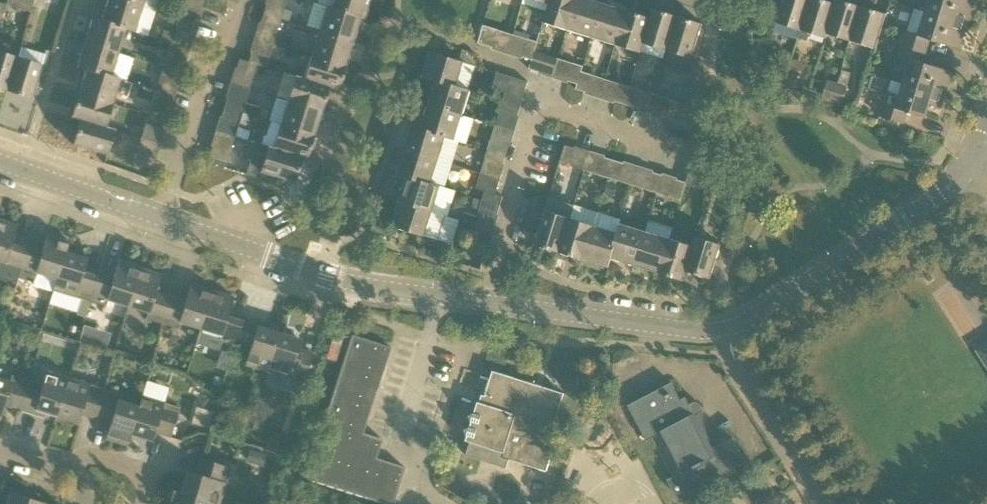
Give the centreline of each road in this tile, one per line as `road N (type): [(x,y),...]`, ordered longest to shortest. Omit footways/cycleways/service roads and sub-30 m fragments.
road 1 (residential): [(969,166),(939,196),(724,331),(480,301)]
road 2 (residential): [(480,301),(540,103),(671,143),(680,130),(710,119)]
road 3 (residential): [(480,301),(375,290),(156,217)]
road 4 (residential): [(156,217),(236,0)]
road 5 (residential): [(156,217),(0,162)]

